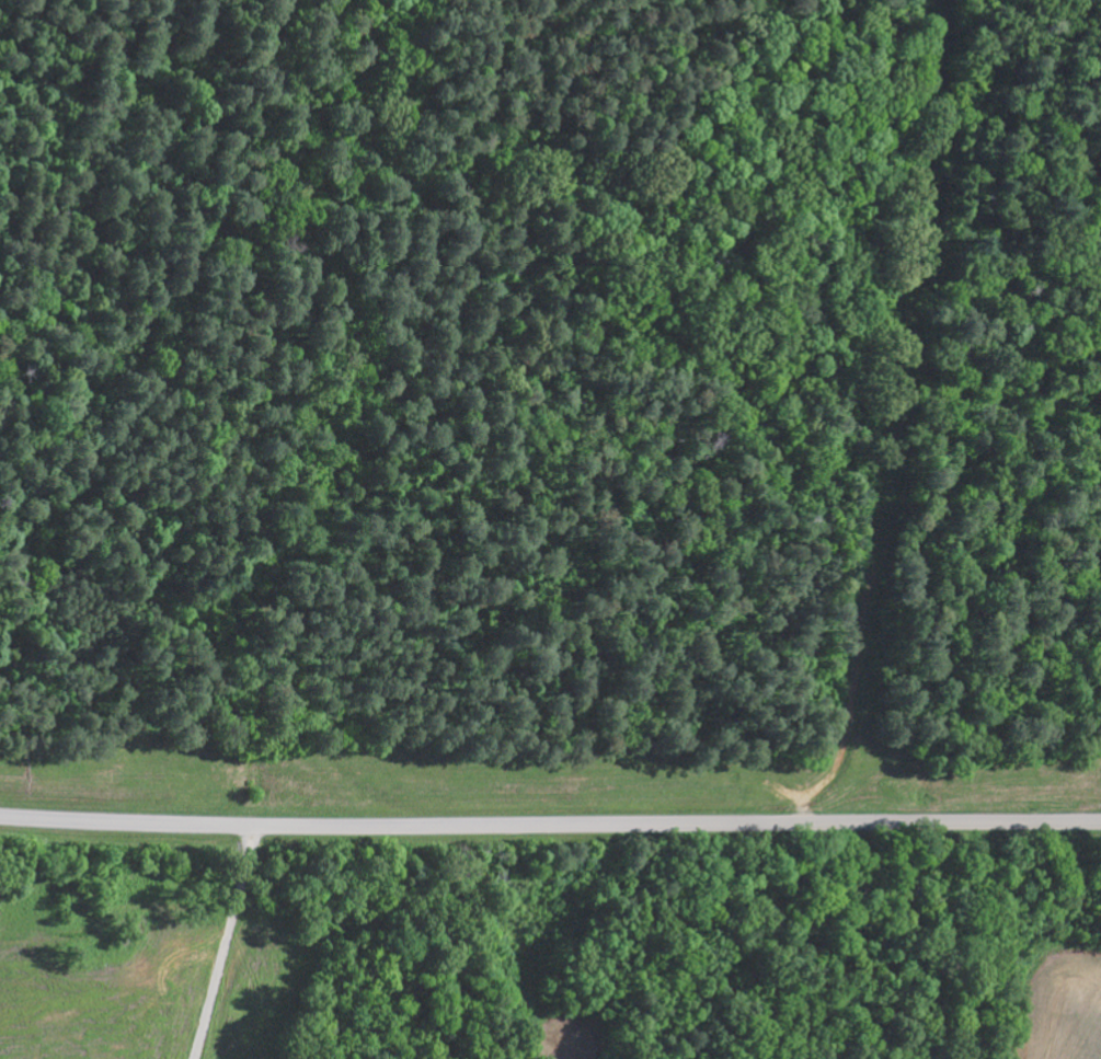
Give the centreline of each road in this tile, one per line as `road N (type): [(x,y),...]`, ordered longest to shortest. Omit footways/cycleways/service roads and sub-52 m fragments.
road 1 (tertiary): [(0,818),(192,831),(1100,825)]

